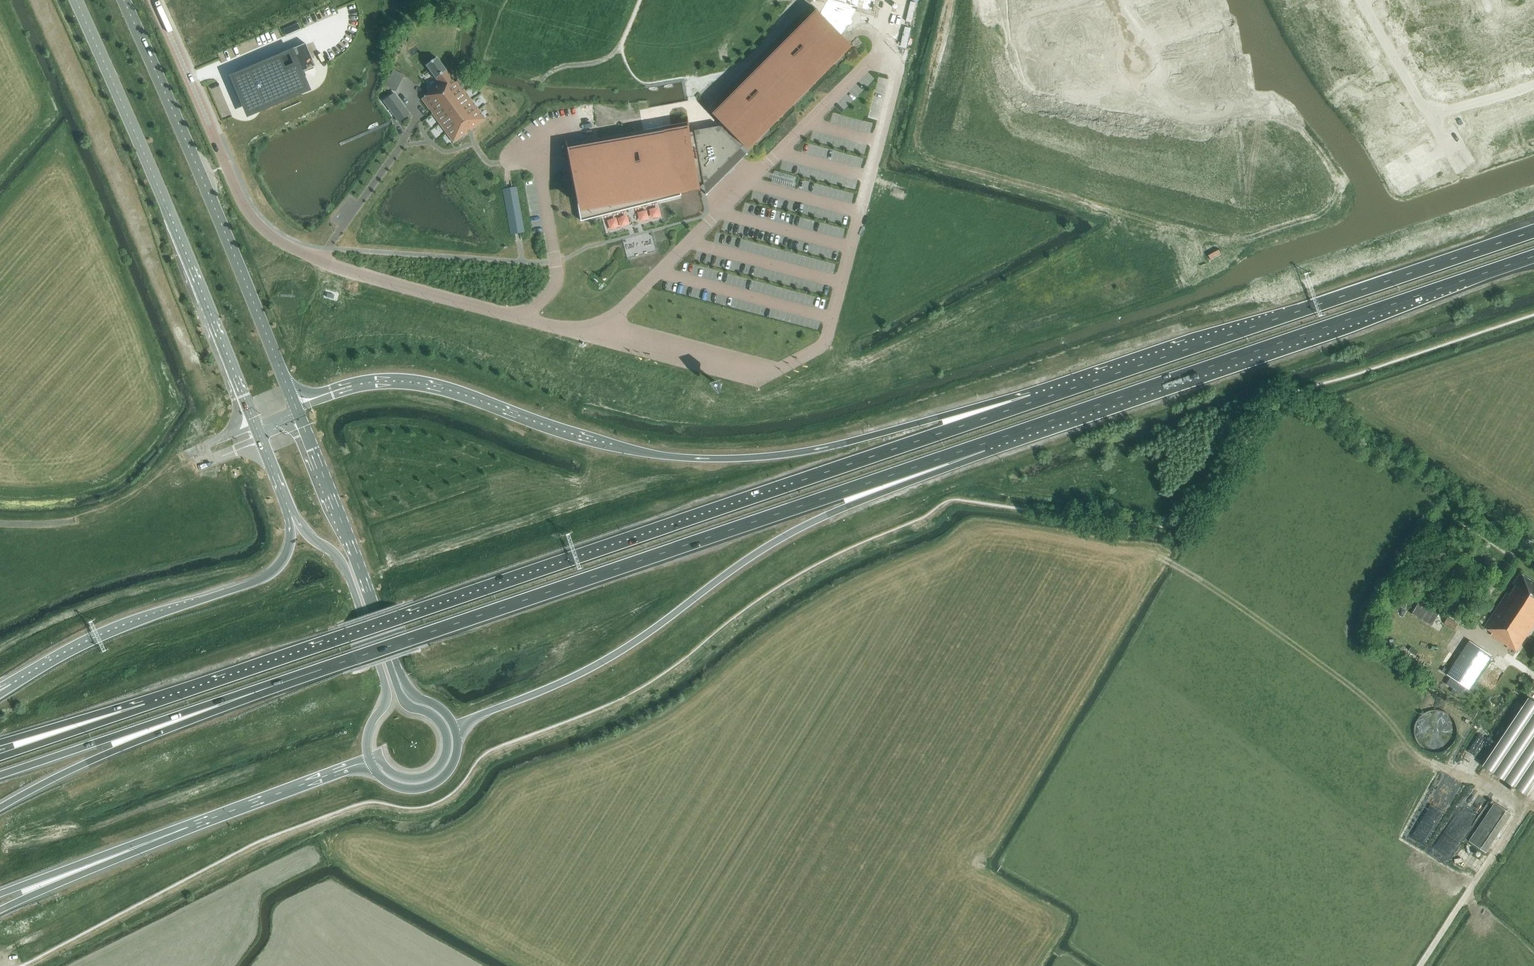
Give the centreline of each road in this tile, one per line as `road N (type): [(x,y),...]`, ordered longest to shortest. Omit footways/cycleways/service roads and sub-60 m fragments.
road 1 (trunk): [(1037,401),(158,700)]
road 2 (trunk): [(1037,401),(975,408),(821,448),(723,459),(632,450),(426,385),(386,382),(333,392)]
road 3 (trunk): [(356,659),(982,444)]
road 4 (unclassified): [(601,338),(336,267),(271,234),(241,200),(154,0)]
road 5 (trunk): [(456,734),(468,721),(596,666),(787,535),(926,477),(982,444)]
road 6 (trunk): [(982,444),(1533,257)]
road 7 (trunk): [(1533,231),(1037,401)]
road 8 (primary): [(75,0),(243,396)]
road 9 (primary): [(287,384),(124,0)]
road 10 (trunk): [(0,809),(110,753),(356,659)]
road 11 (trunk): [(0,776),(356,659)]
road 12 (trunk): [(292,516),(288,549),(268,574),(102,635),(17,682)]
road 13 (primary): [(292,516),(343,565),(388,693),(369,731),(369,760)]
road 14 (primary): [(369,760),(402,779),(420,779),(446,752),(438,721),(401,698),(388,652)]
road 15 (primary): [(388,652),(313,449)]
road 16 (trunk): [(0,910),(187,827)]
road 17 (trunk): [(0,894),(187,827)]
road 18 (trunk): [(187,827),(369,760)]
road 19 (trunk): [(158,700),(0,758)]
road 20 (trunk): [(158,700),(0,743)]
road 21 (primary): [(369,760),(395,786),(424,787),(451,769),(456,734)]
road 22 (residential): [(1361,0),(1428,115)]
road 23 (track): [(1420,965),(1491,856)]

